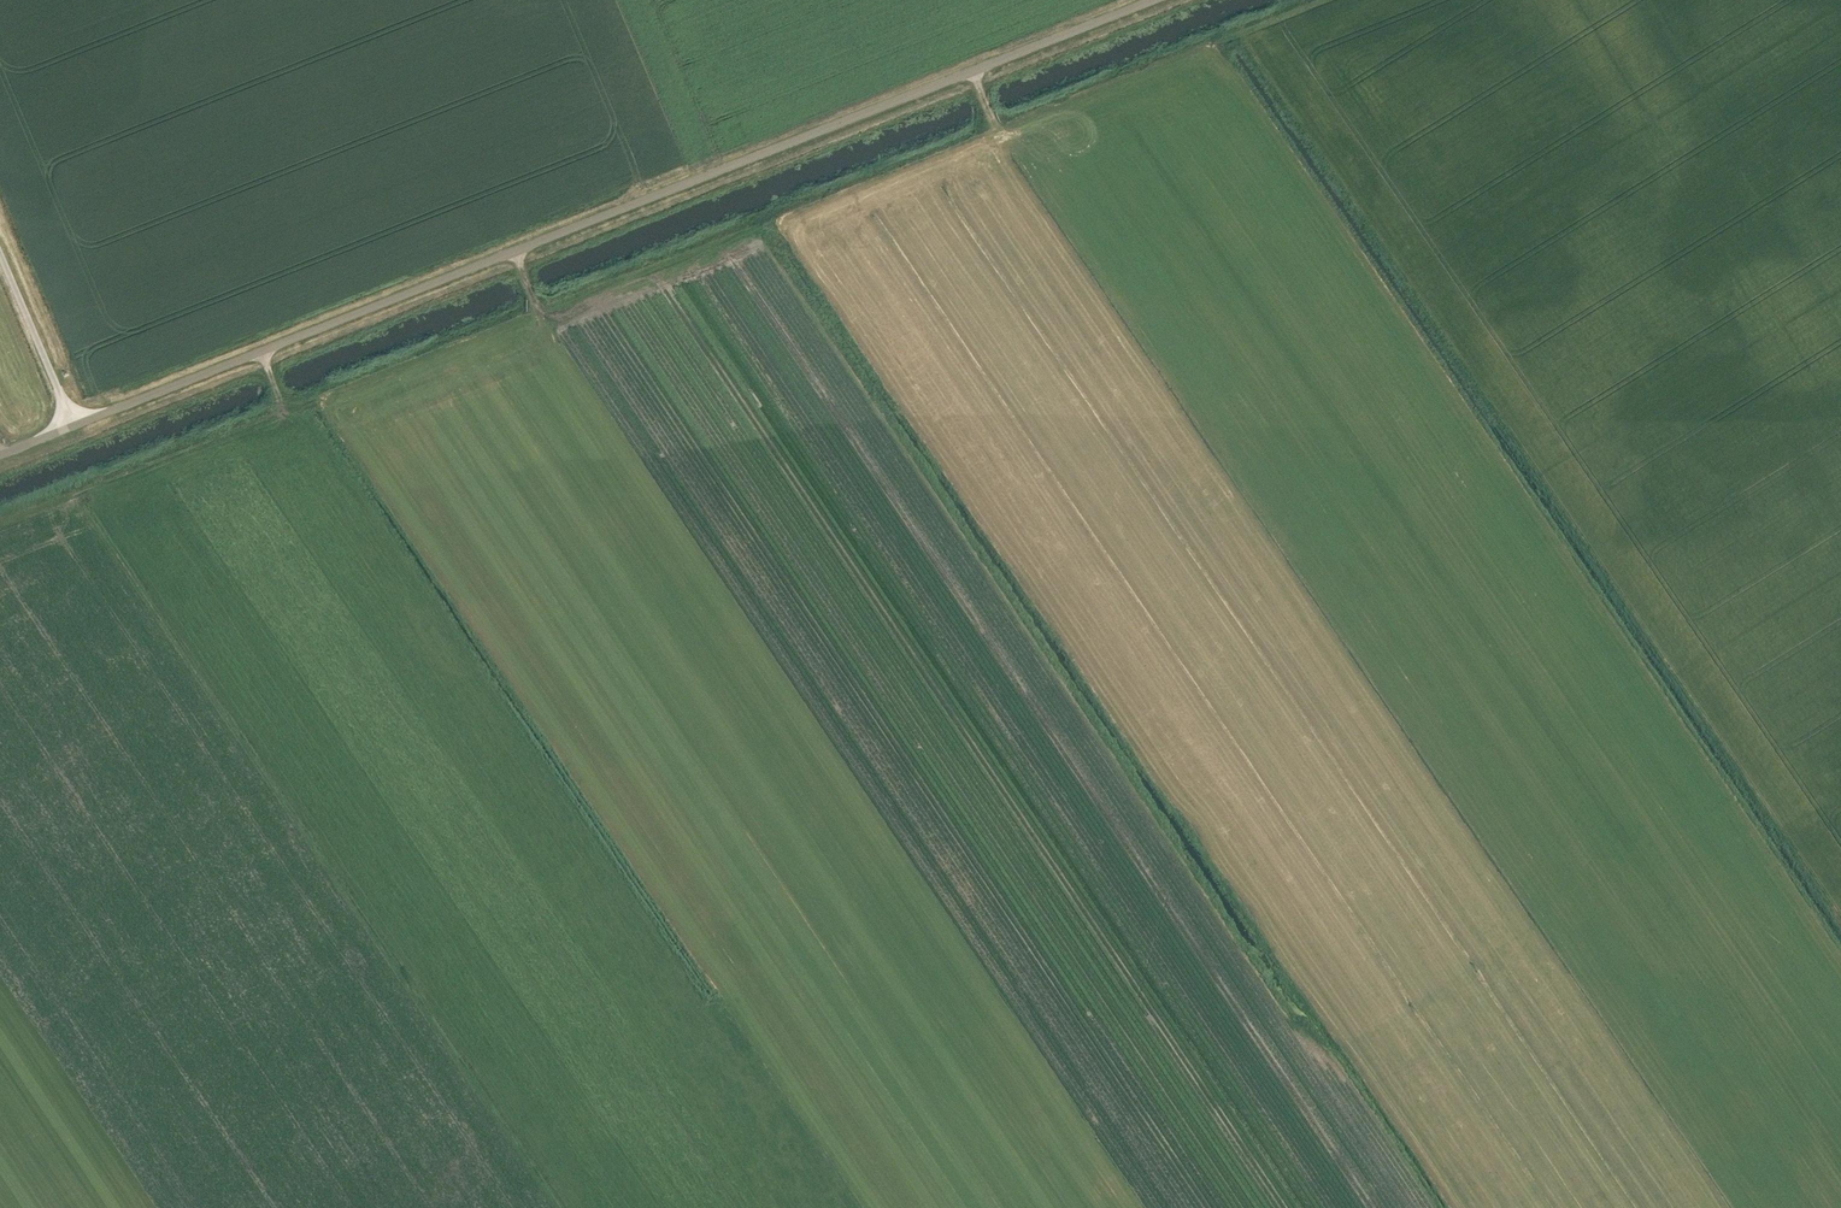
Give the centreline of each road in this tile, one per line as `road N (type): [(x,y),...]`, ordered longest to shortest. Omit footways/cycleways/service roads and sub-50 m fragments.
road 1 (unclassified): [(71,426),(1151,0)]
road 2 (unclassified): [(71,426),(0,257)]

